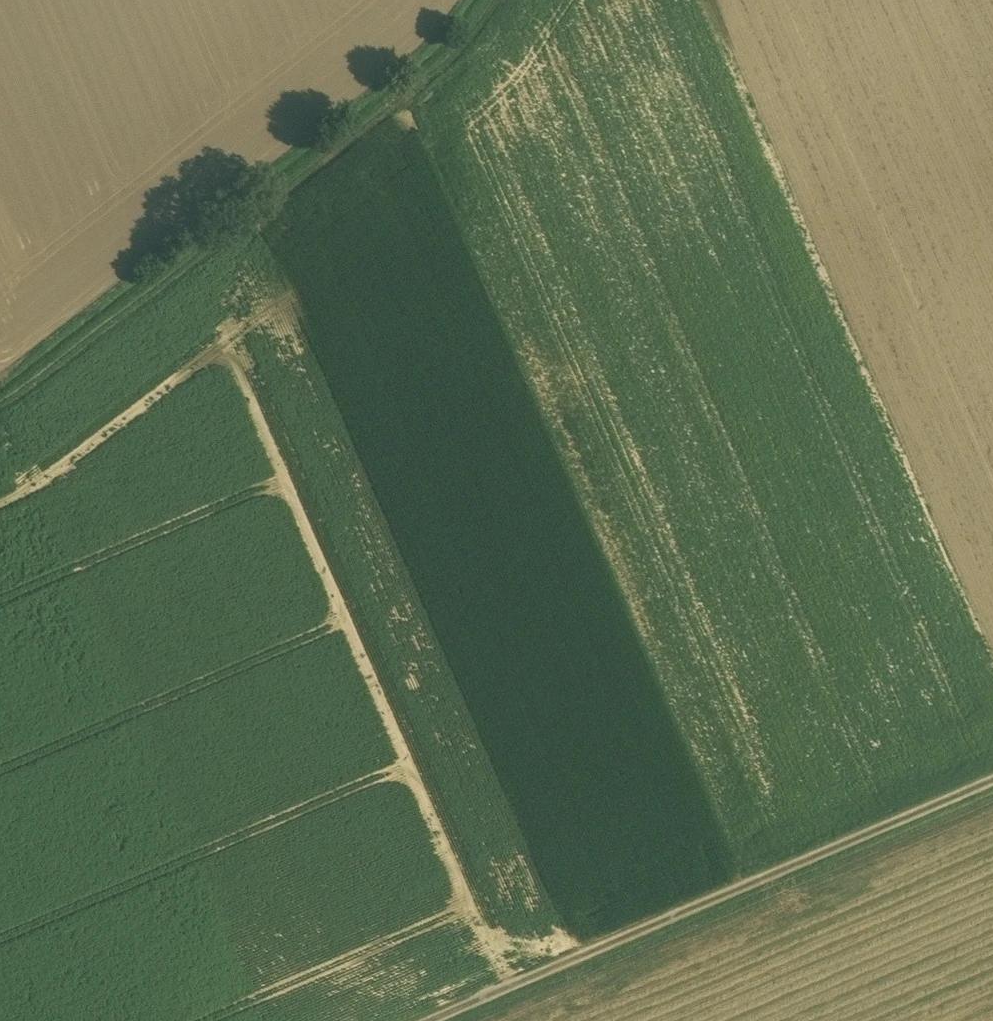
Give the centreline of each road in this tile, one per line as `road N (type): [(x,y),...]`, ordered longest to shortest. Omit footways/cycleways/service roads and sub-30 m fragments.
road 1 (track): [(487,0),(451,53),(0,403)]
road 2 (track): [(466,1020),(992,790)]

